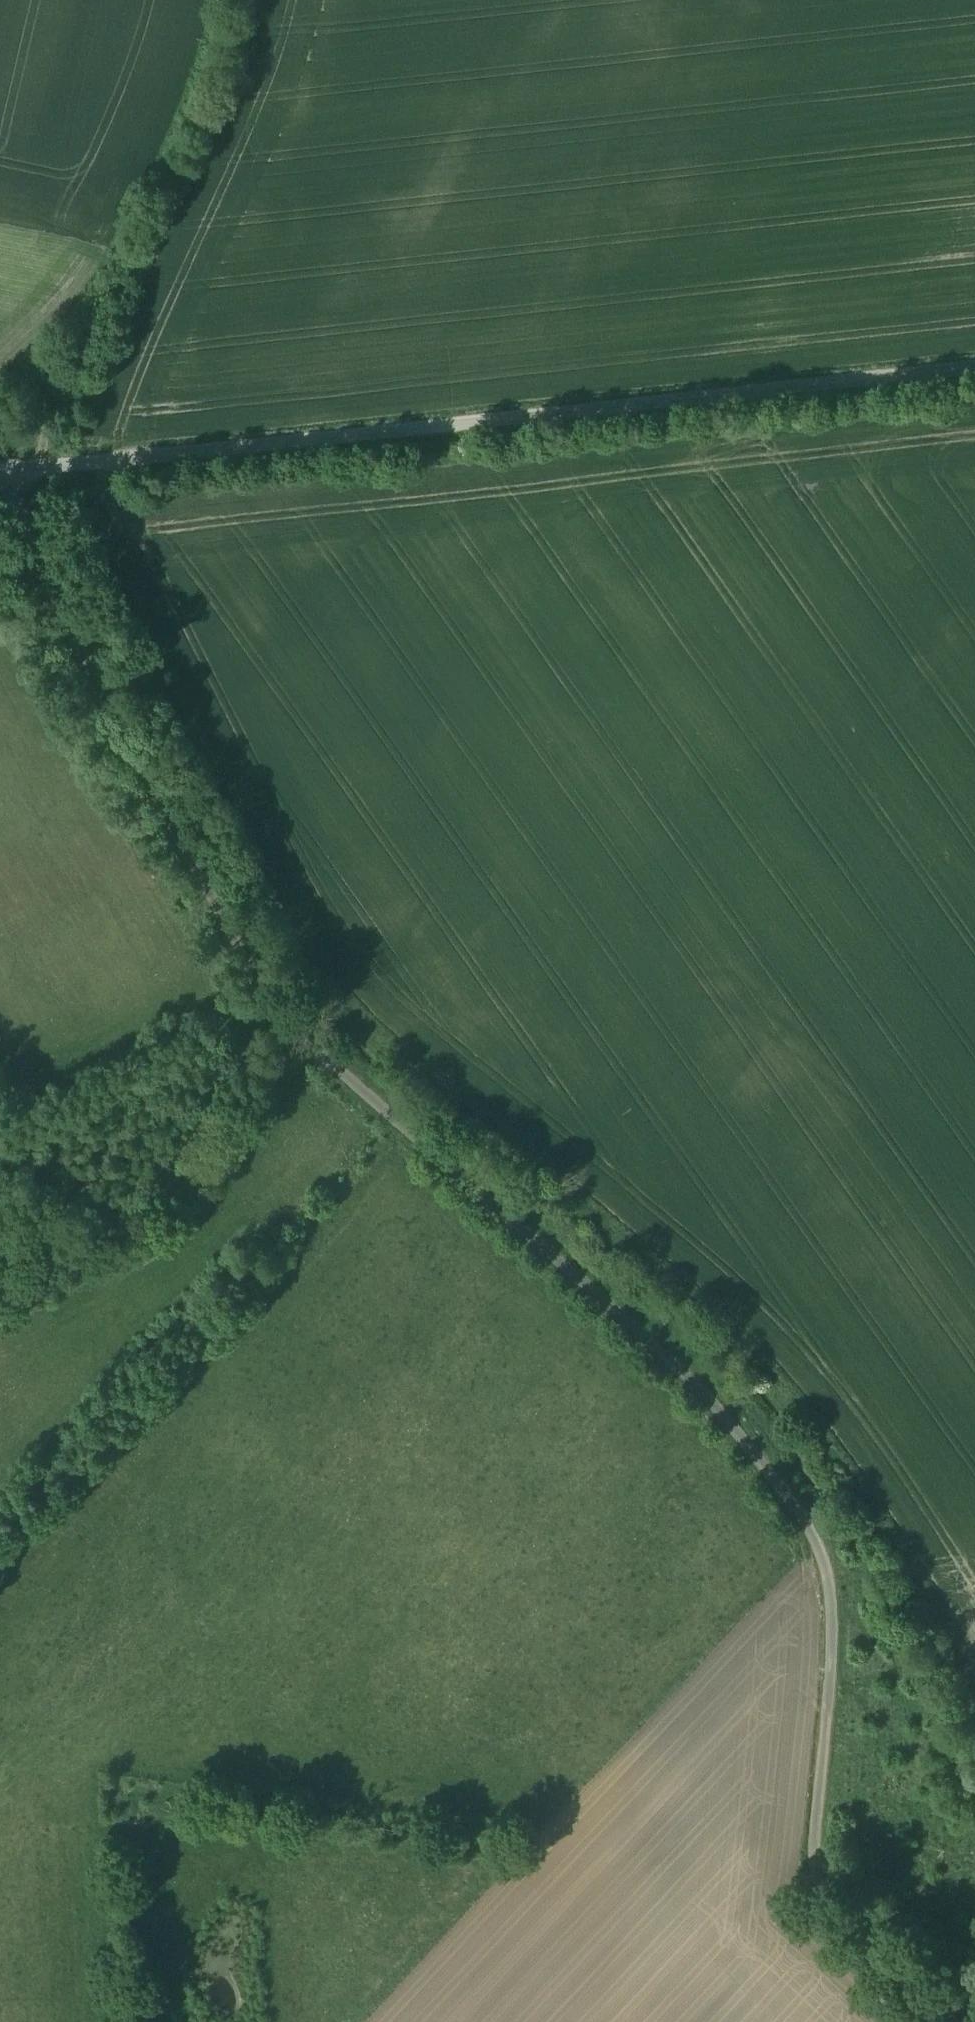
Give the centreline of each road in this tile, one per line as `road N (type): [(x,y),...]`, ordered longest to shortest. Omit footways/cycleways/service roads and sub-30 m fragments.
road 1 (unclassified): [(925,2021),(809,1912),(778,1842),(810,1614),(792,1542),(745,1473),(446,1170),(318,1016),(198,845),(93,665),(0,471)]
road 2 (unclassified): [(974,366),(0,468)]

